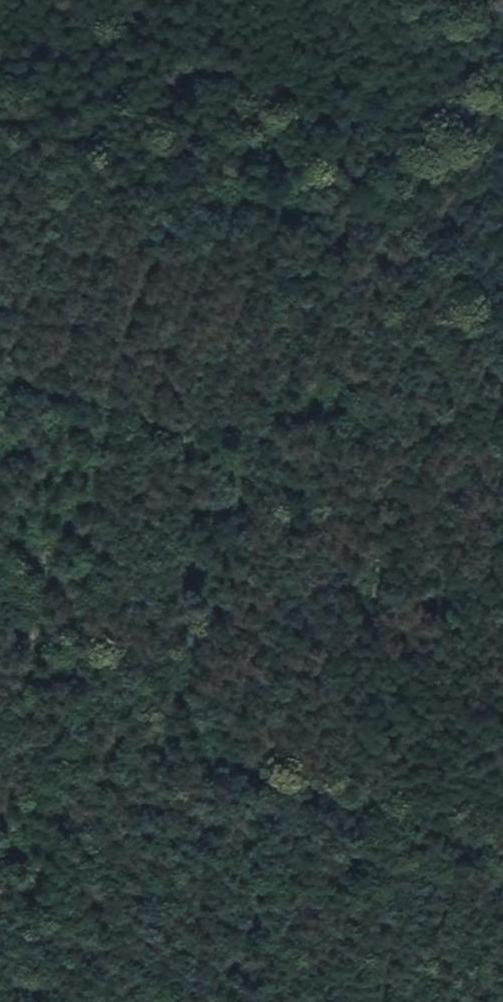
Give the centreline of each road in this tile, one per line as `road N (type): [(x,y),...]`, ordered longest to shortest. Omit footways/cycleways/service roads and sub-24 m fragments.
road 1 (track): [(502,851),(204,736),(182,701),(183,677),(244,497),(209,446),(161,416),(0,368)]

